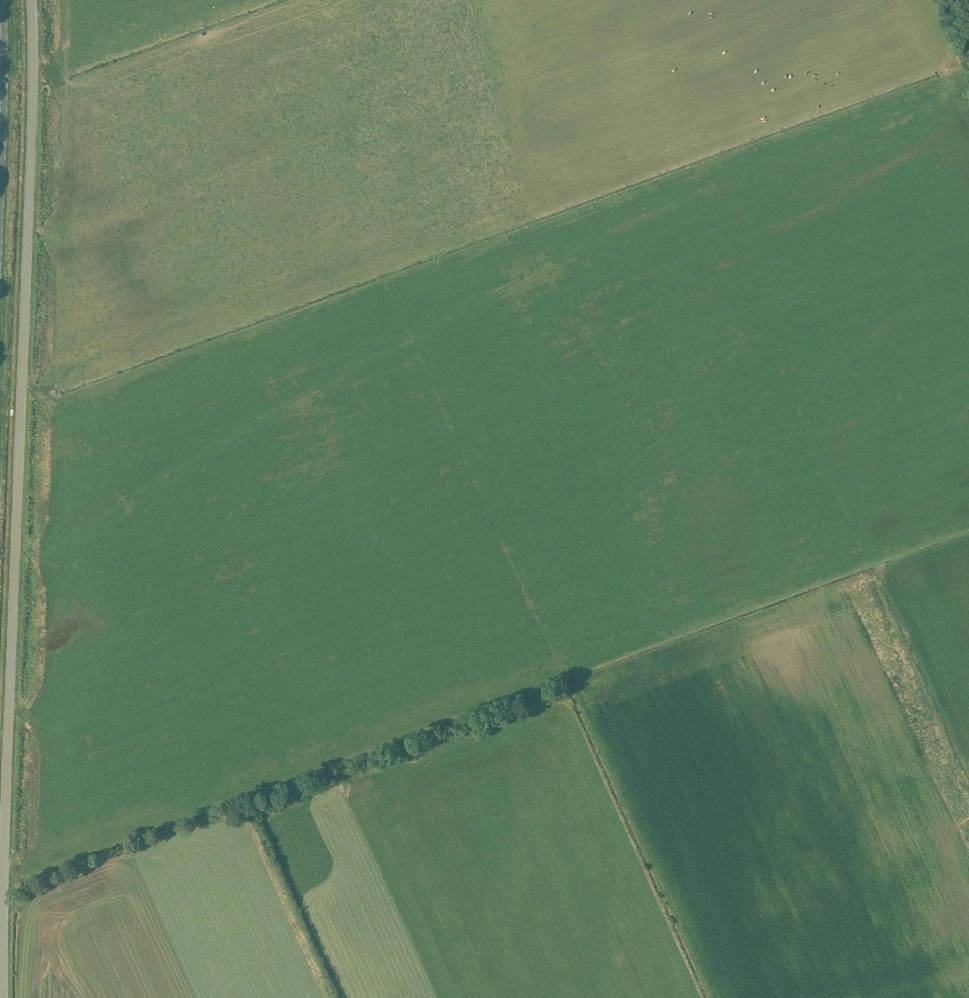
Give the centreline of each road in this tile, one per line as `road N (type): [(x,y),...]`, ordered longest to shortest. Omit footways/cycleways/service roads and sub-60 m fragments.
road 1 (unclassified): [(3,997),(32,0)]

